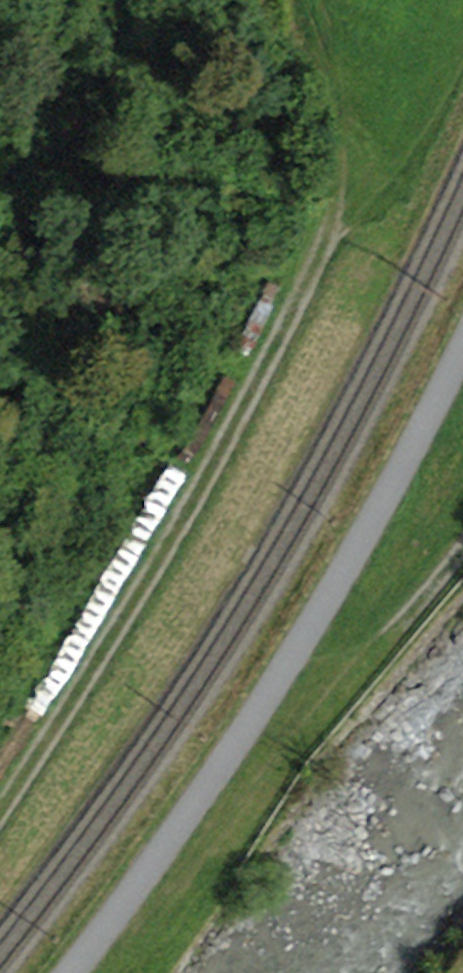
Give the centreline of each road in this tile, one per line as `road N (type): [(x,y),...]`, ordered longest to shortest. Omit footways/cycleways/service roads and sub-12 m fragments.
road 1 (track): [(70,972),(200,804),(393,490),(462,356)]
road 2 (track): [(0,809),(201,486),(328,236)]
road 3 (track): [(328,236),(334,174),(326,123),(273,0)]

